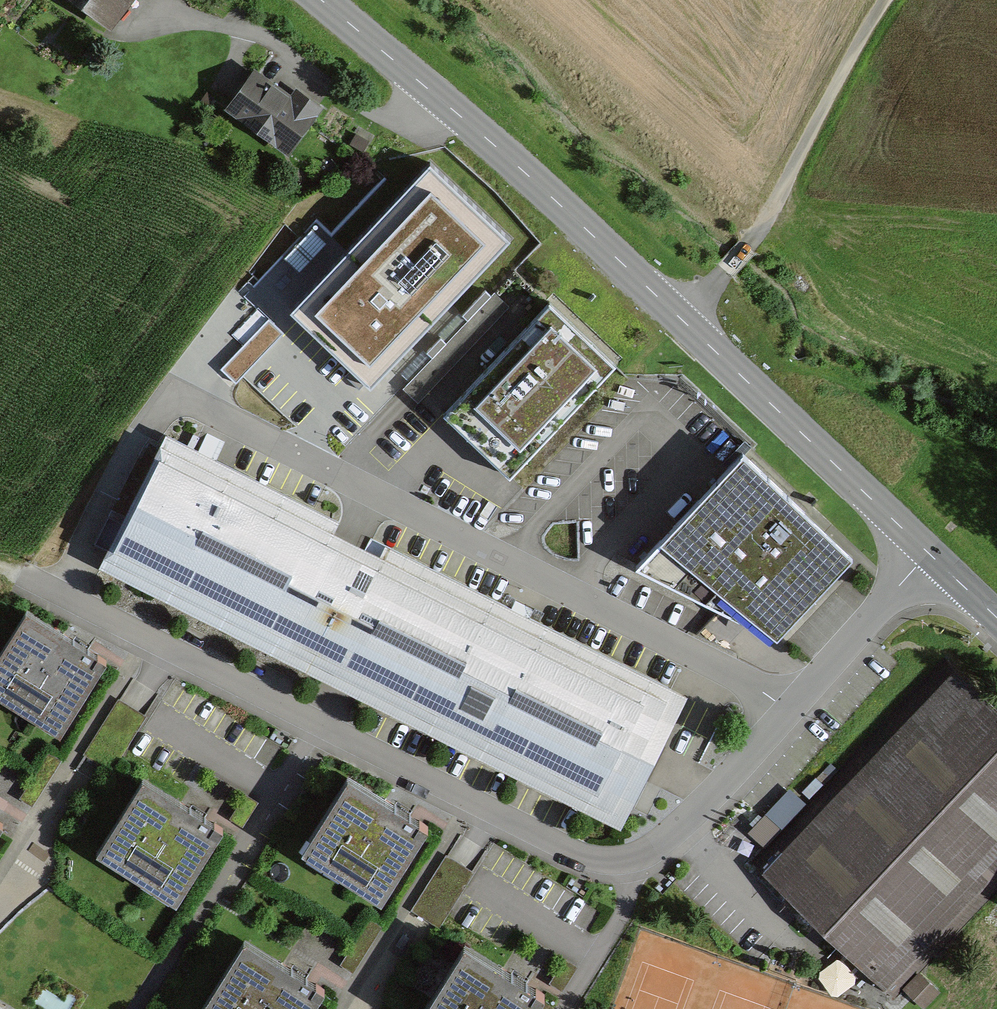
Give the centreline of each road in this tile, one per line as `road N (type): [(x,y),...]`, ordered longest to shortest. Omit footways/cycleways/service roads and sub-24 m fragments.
road 1 (residential): [(17,580),(577,862),(615,871),(637,870),(656,856),(800,712)]
road 2 (secondary): [(935,561),(495,146),(322,0)]
road 3 (residential): [(186,403),(800,712)]
road 4 (track): [(890,0),(726,270),(700,342)]
road 5 (residential): [(800,712),(935,561)]

